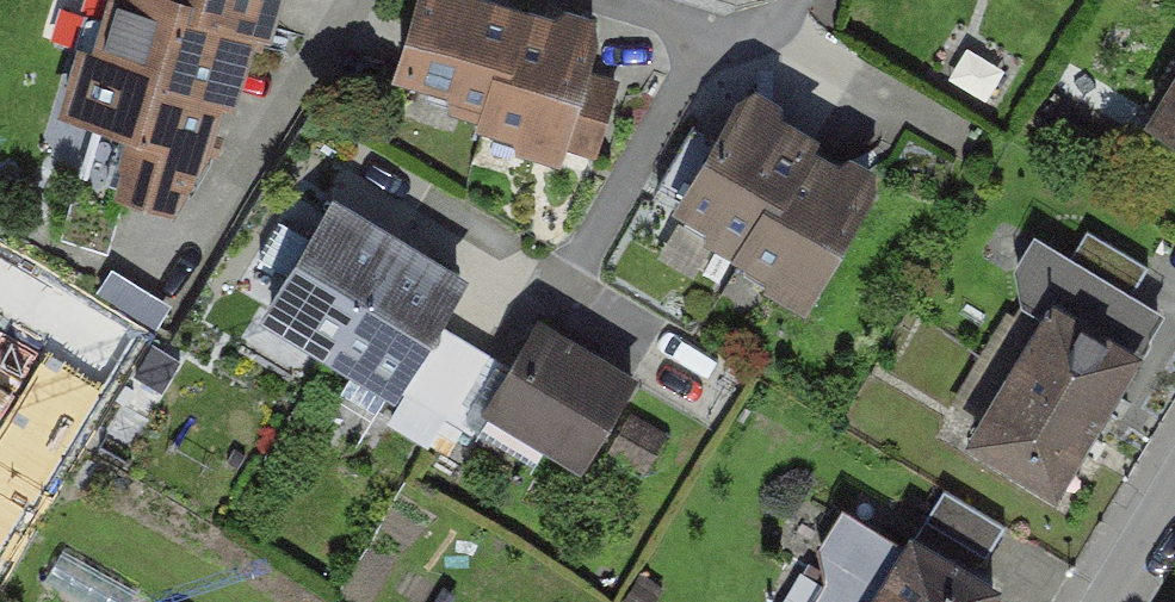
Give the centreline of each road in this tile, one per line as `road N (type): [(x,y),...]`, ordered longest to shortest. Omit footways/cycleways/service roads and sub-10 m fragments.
road 1 (residential): [(1174,487),(1104,601)]

